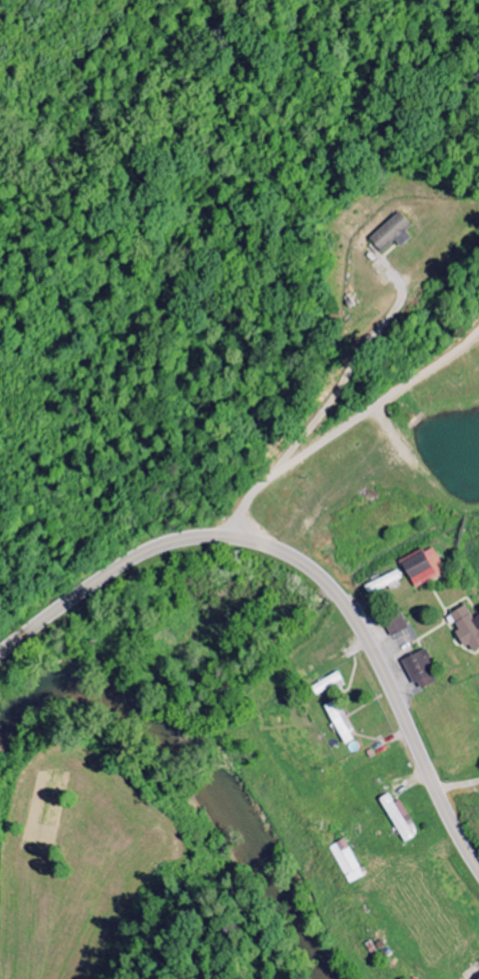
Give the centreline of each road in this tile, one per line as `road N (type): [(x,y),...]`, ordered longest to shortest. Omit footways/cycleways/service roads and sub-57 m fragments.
road 1 (secondary): [(478,866),(361,629),(316,573),(269,546),(214,537),(160,547),(0,654)]
road 2 (residential): [(228,538),(262,483),(478,329)]

